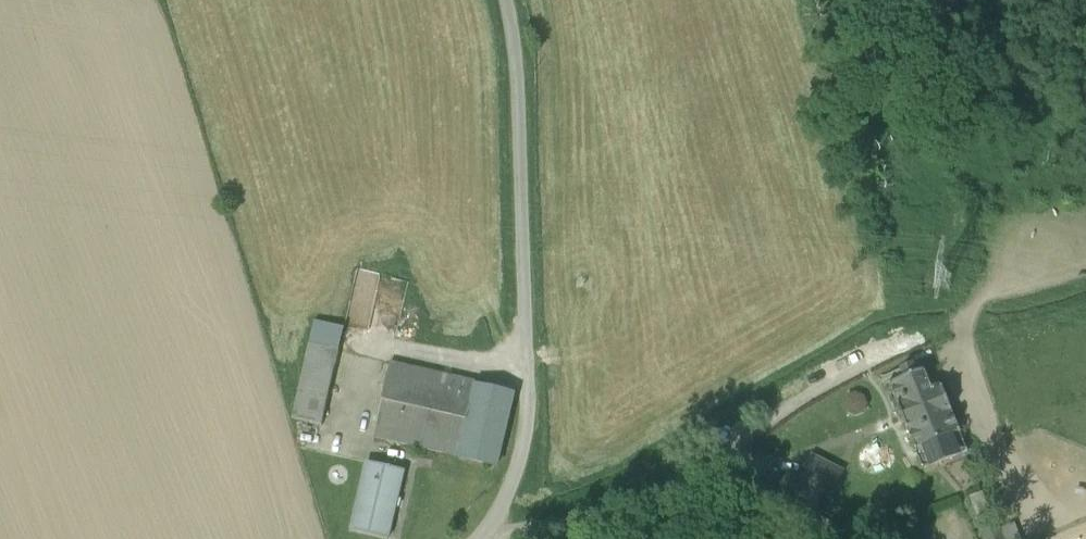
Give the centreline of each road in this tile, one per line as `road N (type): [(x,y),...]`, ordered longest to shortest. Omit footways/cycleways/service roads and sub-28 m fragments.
road 1 (track): [(487,532),(612,513),(680,485),(804,392),(926,335),(966,333),(1001,263)]
road 2 (unclassified): [(482,538),(515,480),(528,422),(514,34),(505,0)]
road 3 (track): [(953,334),(1027,536)]

